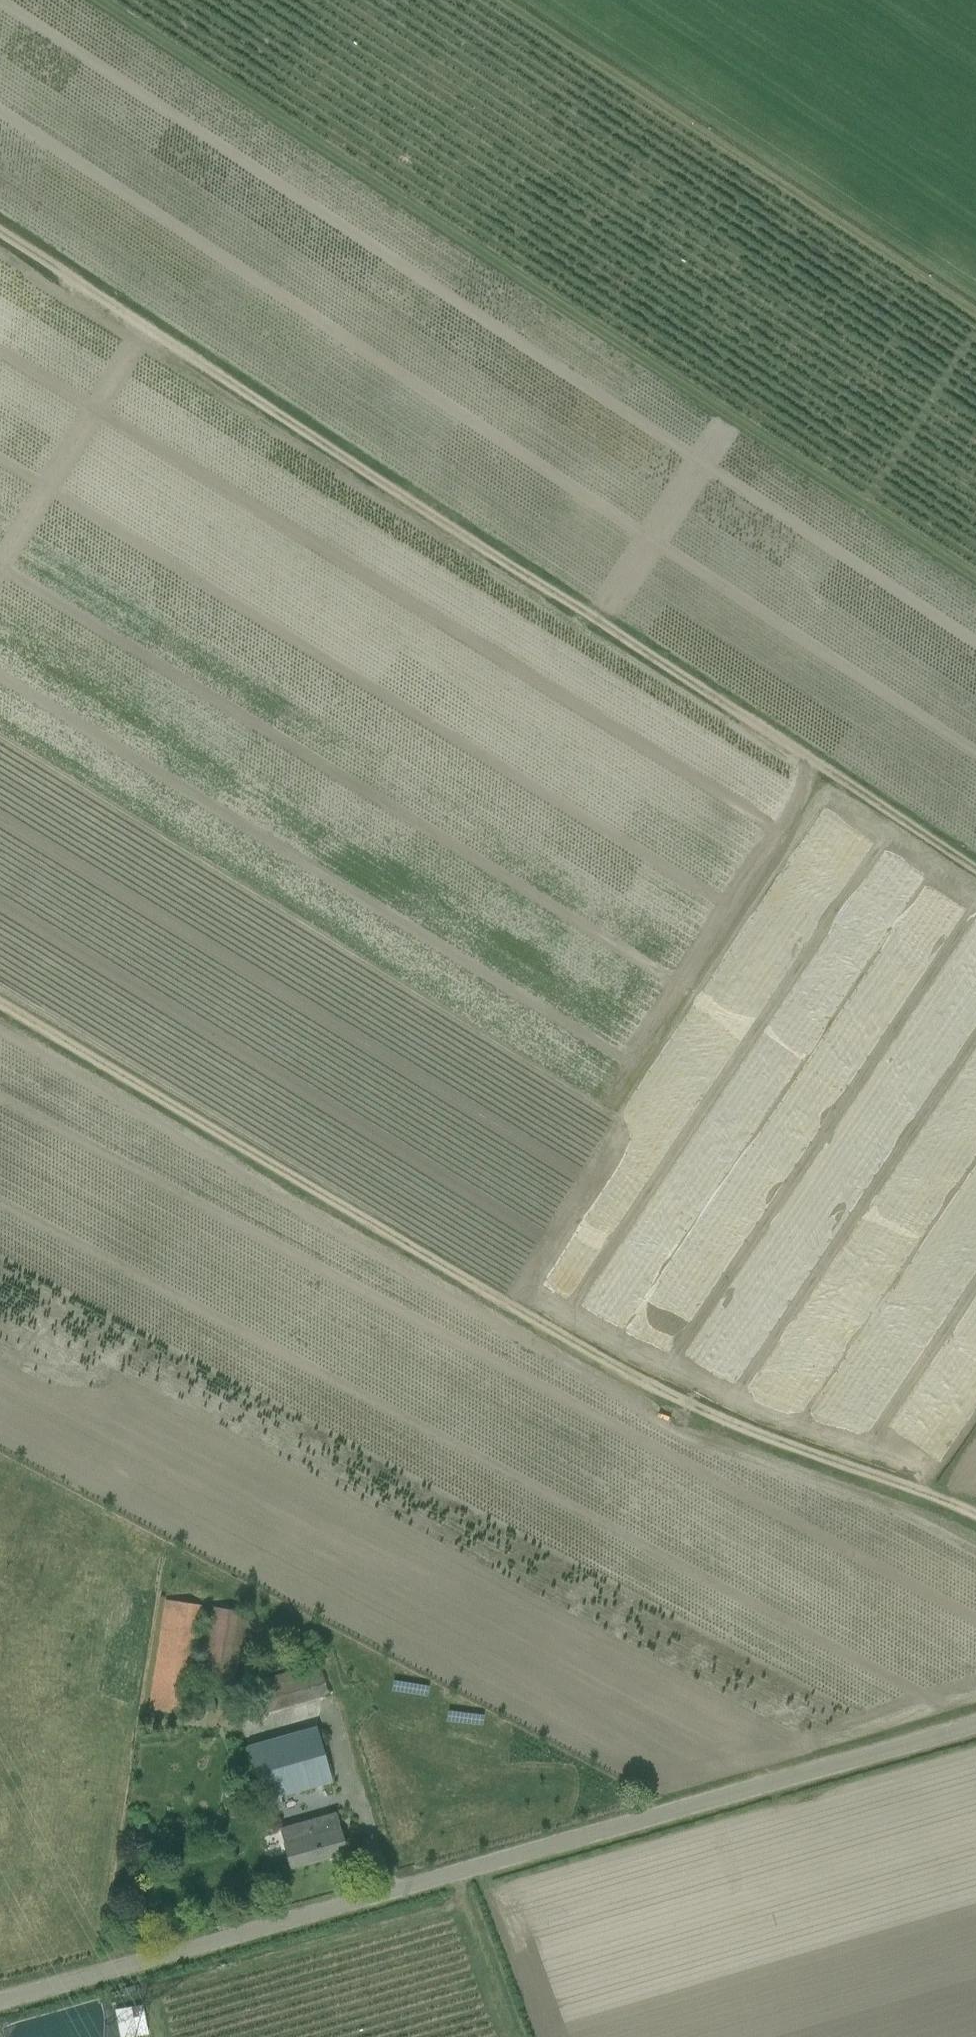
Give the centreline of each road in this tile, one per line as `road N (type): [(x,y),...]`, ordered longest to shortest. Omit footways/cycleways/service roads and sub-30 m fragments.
road 1 (track): [(0,231),(975,870)]
road 2 (track): [(0,1003),(655,1389),(975,1516)]
road 3 (unclassified): [(0,2002),(975,1723)]

